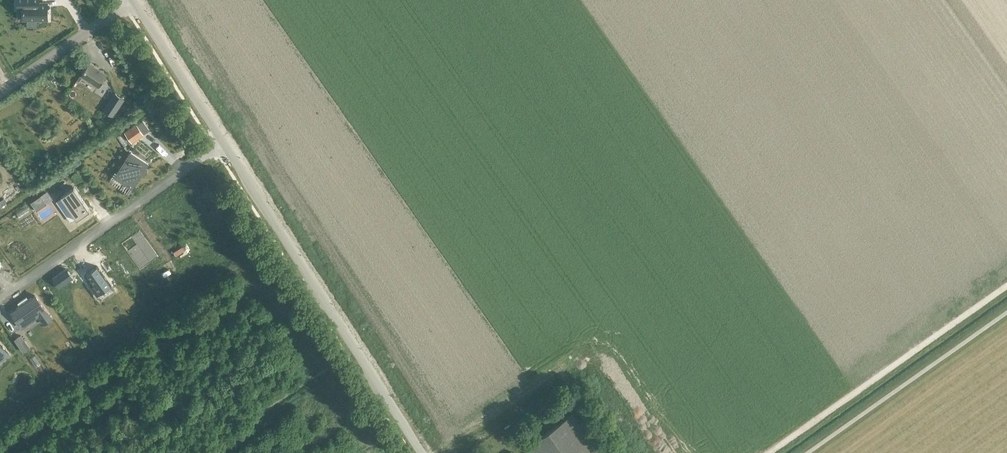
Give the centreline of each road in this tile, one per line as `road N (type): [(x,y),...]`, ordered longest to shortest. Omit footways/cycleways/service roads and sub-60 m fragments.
road 1 (tertiary): [(420,452),(225,145)]
road 2 (residential): [(225,145),(0,299)]
road 3 (tertiary): [(225,145),(134,0)]
road 4 (residential): [(133,0),(0,95)]

